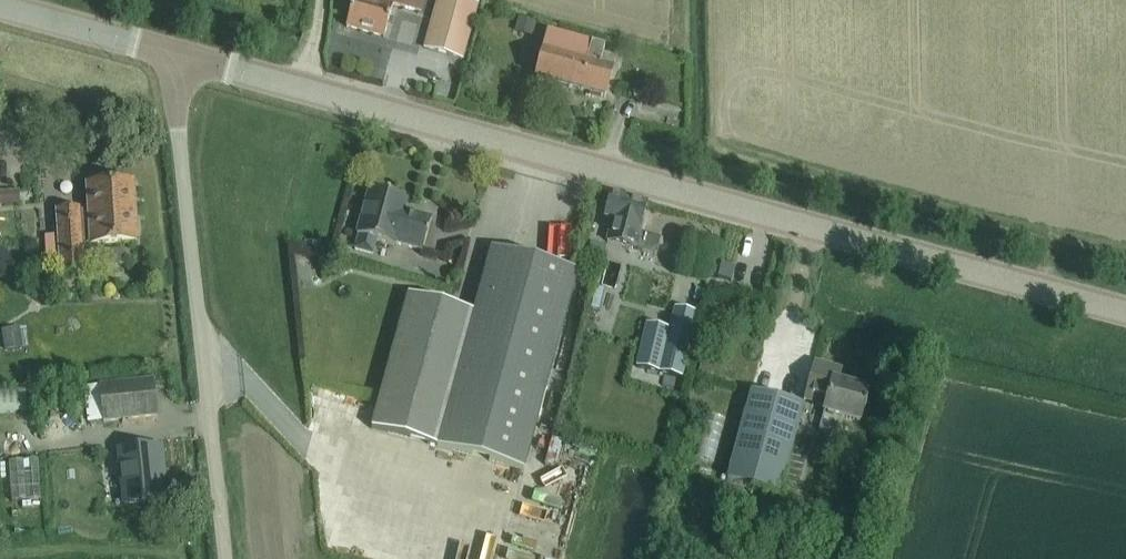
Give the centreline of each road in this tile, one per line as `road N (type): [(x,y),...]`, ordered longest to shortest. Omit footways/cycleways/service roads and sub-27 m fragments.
road 1 (unclassified): [(1125,308),(175,53)]
road 2 (unclassified): [(228,558),(175,53)]
road 3 (unclassified): [(175,53),(0,7)]

